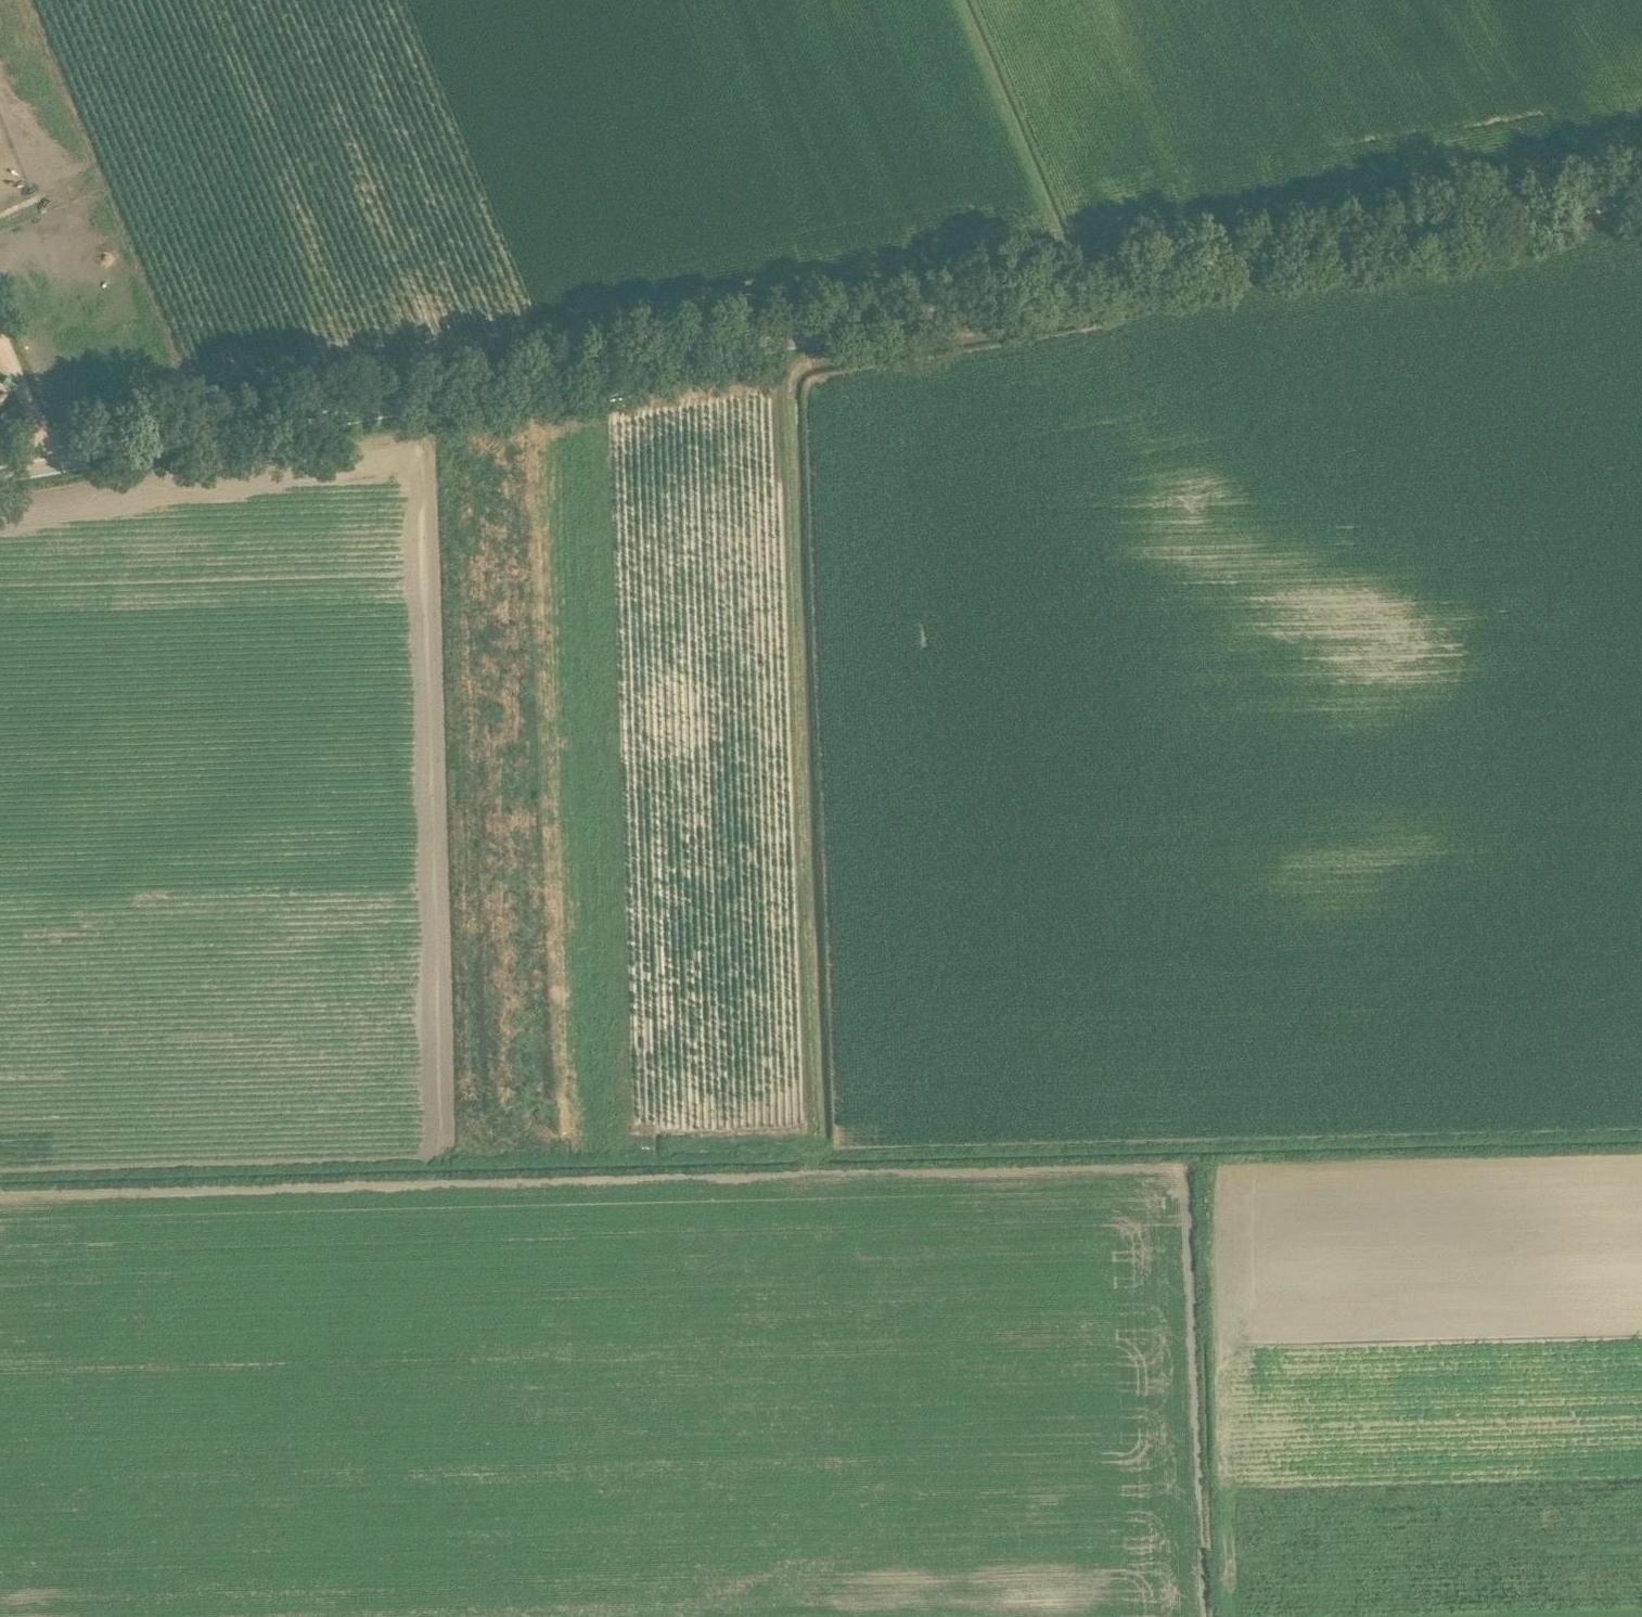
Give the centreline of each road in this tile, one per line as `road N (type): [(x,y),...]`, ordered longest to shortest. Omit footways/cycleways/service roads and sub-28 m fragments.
road 1 (unclassified): [(0,476),(1641,198)]

